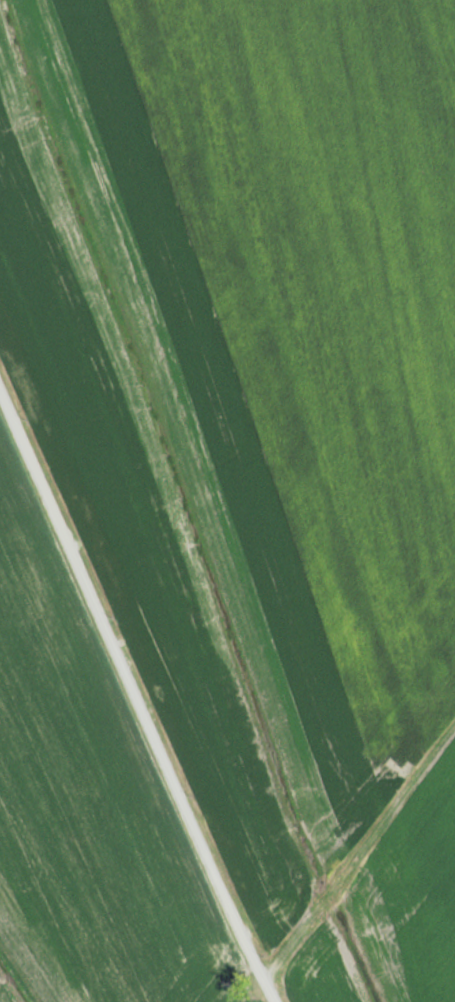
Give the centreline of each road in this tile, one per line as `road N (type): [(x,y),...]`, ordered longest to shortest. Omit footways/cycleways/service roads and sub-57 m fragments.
road 1 (residential): [(278,1001),(0,387)]
road 2 (track): [(268,982),(454,728)]

